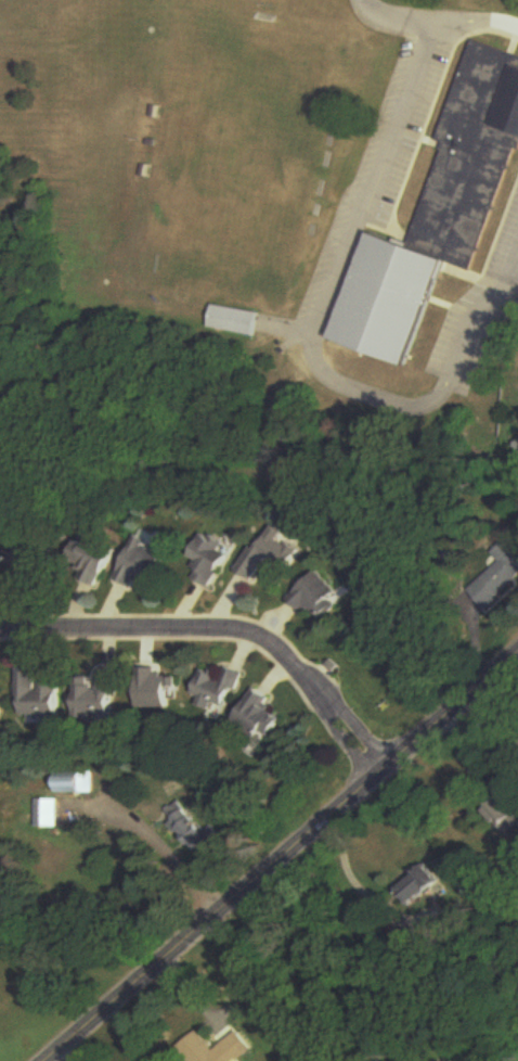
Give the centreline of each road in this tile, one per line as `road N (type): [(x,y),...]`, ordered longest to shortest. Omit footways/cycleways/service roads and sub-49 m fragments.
road 1 (secondary): [(517,659),(51,1060)]
road 2 (residential): [(0,632),(223,629),(259,637),(379,775)]
road 3 (residential): [(363,0),(385,17),(416,24),(517,30)]

